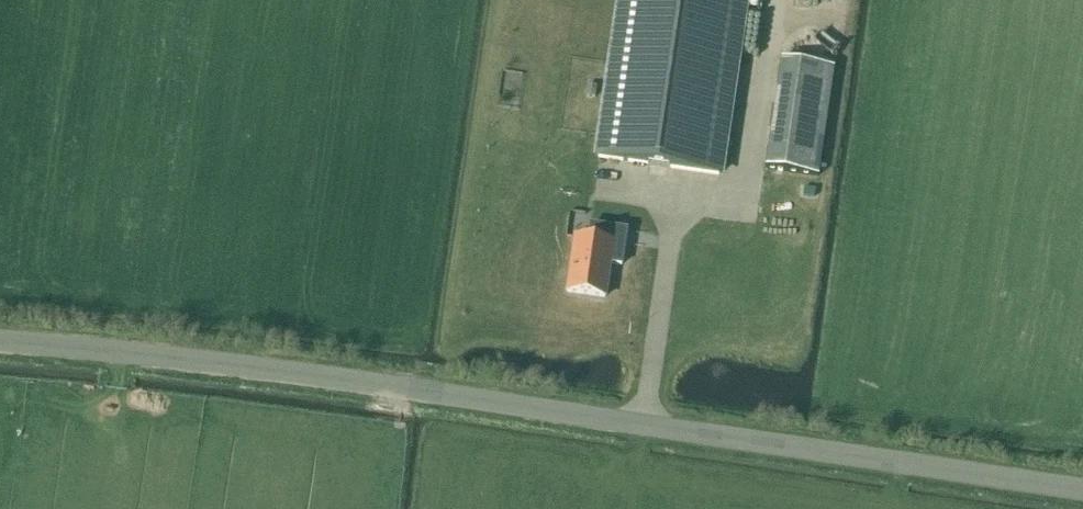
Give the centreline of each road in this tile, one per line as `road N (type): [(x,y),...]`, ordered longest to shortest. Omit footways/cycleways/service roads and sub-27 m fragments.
road 1 (unclassified): [(1082,489),(643,423),(0,342)]

